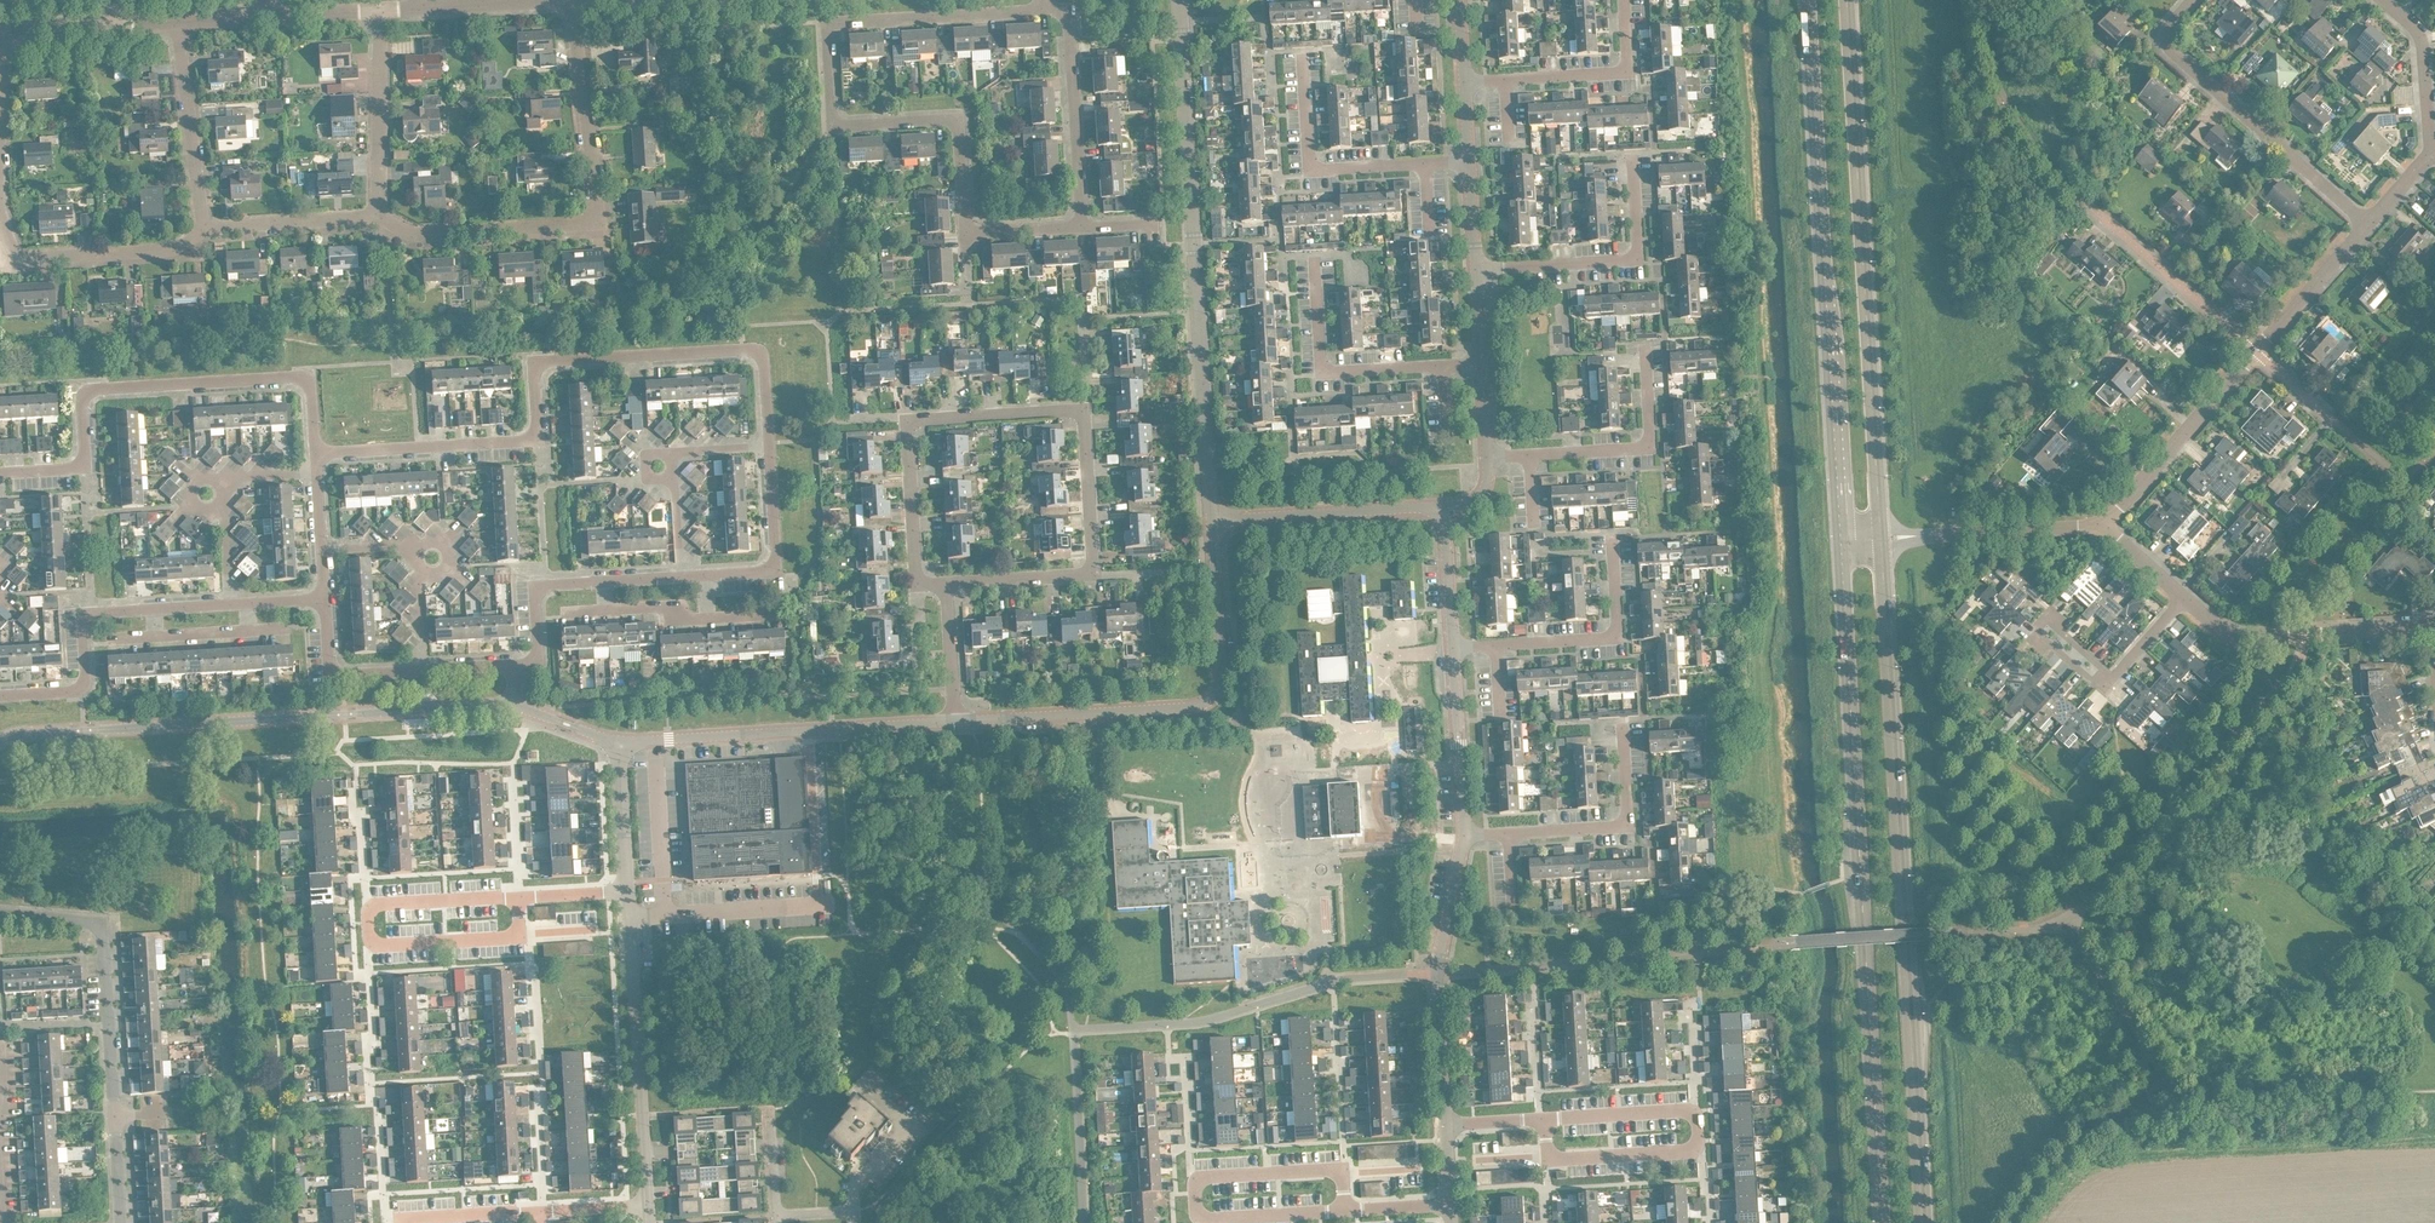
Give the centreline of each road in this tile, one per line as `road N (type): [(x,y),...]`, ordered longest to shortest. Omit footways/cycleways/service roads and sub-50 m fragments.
road 1 (secondary): [(1925,1222),(1882,538)]
road 2 (secondary): [(1839,539),(1882,1222)]
road 3 (residential): [(1044,7),(834,18),(826,33),(834,112),(850,122),(945,115),(959,121),(963,222),(981,230),(1081,223)]
road 4 (residential): [(317,452),(534,440),(534,375),(545,359),(741,347),(765,359),(770,445)]
road 5 (secondary): [(1806,0),(1839,539)]
road 6 (secondary): [(1882,538),(1849,0)]
road 7 (tertiary): [(1211,525),(1179,0)]
road 8 (tertiary): [(0,743),(21,734),(510,704)]
road 9 (residential): [(926,418),(1066,408),(1087,421),(1094,567),(1085,577),(948,587)]
road 10 (residential): [(0,472),(75,467),(86,455),(84,399),(95,391),(295,375),(313,392),(317,452)]
road 11 (residential): [(380,217),(421,234),(585,229),(599,218),(570,0)]
road 12 (tertiary): [(955,721),(1210,701),(1218,684),(1211,525)]
road 13 (residential): [(1349,1209),(1193,1217),(1191,1175),(1347,1167)]
road 14 (residential): [(1540,1118),(1695,1110),(1698,1150),(1542,1159)]
road 15 (residential): [(521,897),(366,906),(369,944),(520,935)]
road 16 (tertiary): [(618,738),(955,721)]
road 17 (residential): [(2367,222),(2172,52),(2173,25),(2195,0)]
road 18 (unclassified): [(627,890),(646,1202)]
road 19 (residential): [(115,1114),(101,922),(0,911)]
road 20 (unclassified): [(1445,1124),(1441,972),(1461,837)]
road 21 (residential): [(1303,51),(1311,169),(1469,161)]
road 22 (residential): [(1314,260),(1322,374),(1483,362)]
road 23 (residential): [(1461,837),(1628,826),(1621,720)]
road 24 (residential): [(1477,267),(1640,256),(1631,156)]
road 25 (residential): [(1451,647),(1613,637),(1609,537)]
road 26 (residential): [(1489,456),(1650,443),(1645,343)]
road 27 (residential): [(2434,624),(2306,636),(2238,632),(2187,599)]
road 28 (residential): [(1463,83),(1629,72),(1624,0)]
road 29 (residential): [(0,214),(15,249),(35,256),(168,249),(204,227)]
road 30 (residential): [(2103,524),(2257,347)]
road 31 (unclassified): [(1211,525),(1445,511)]
road 32 (residential): [(1081,223),(1069,16),(1044,7)]
road 33 (residential): [(0,697),(84,692),(81,614),(151,610)]
road 34 (residential): [(1882,538),(2103,524)]
road 35 (residential): [(2093,208),(2257,347)]
road 36 (residential): [(380,217),(378,12)]
road 37 (residential): [(204,227),(177,25)]
road 38 (residential): [(948,587),(920,570),(909,431),(926,418)]
road 39 (residential): [(2047,632),(2108,680),(2187,599)]
road 40 (unclassified): [(1461,837),(1451,647)]
road 41 (residential): [(770,445),(776,559),(764,572),(708,575)]
road 42 (residential): [(204,227),(380,217)]
road 43 (residential): [(857,1211),(861,1183),(912,1127),(859,1083)]
road 44 (residential): [(2382,0),(2423,36),(2430,154)]
road 45 (residential): [(2257,347),(2367,222)]
road 46 (residential): [(604,581),(554,583),(538,594),(540,656),(510,662)]
road 47 (residential): [(541,1208),(386,1217),(386,1222)]
road 48 (residential): [(422,670),(341,674),(331,662),(325,599)]
road 49 (unclassified): [(618,738),(627,890)]
road 50 (unclassified): [(419,9),(566,0)]
road 51 (unclassified): [(1451,647),(1445,511)]
road 52 (residential): [(948,587),(955,721)]

